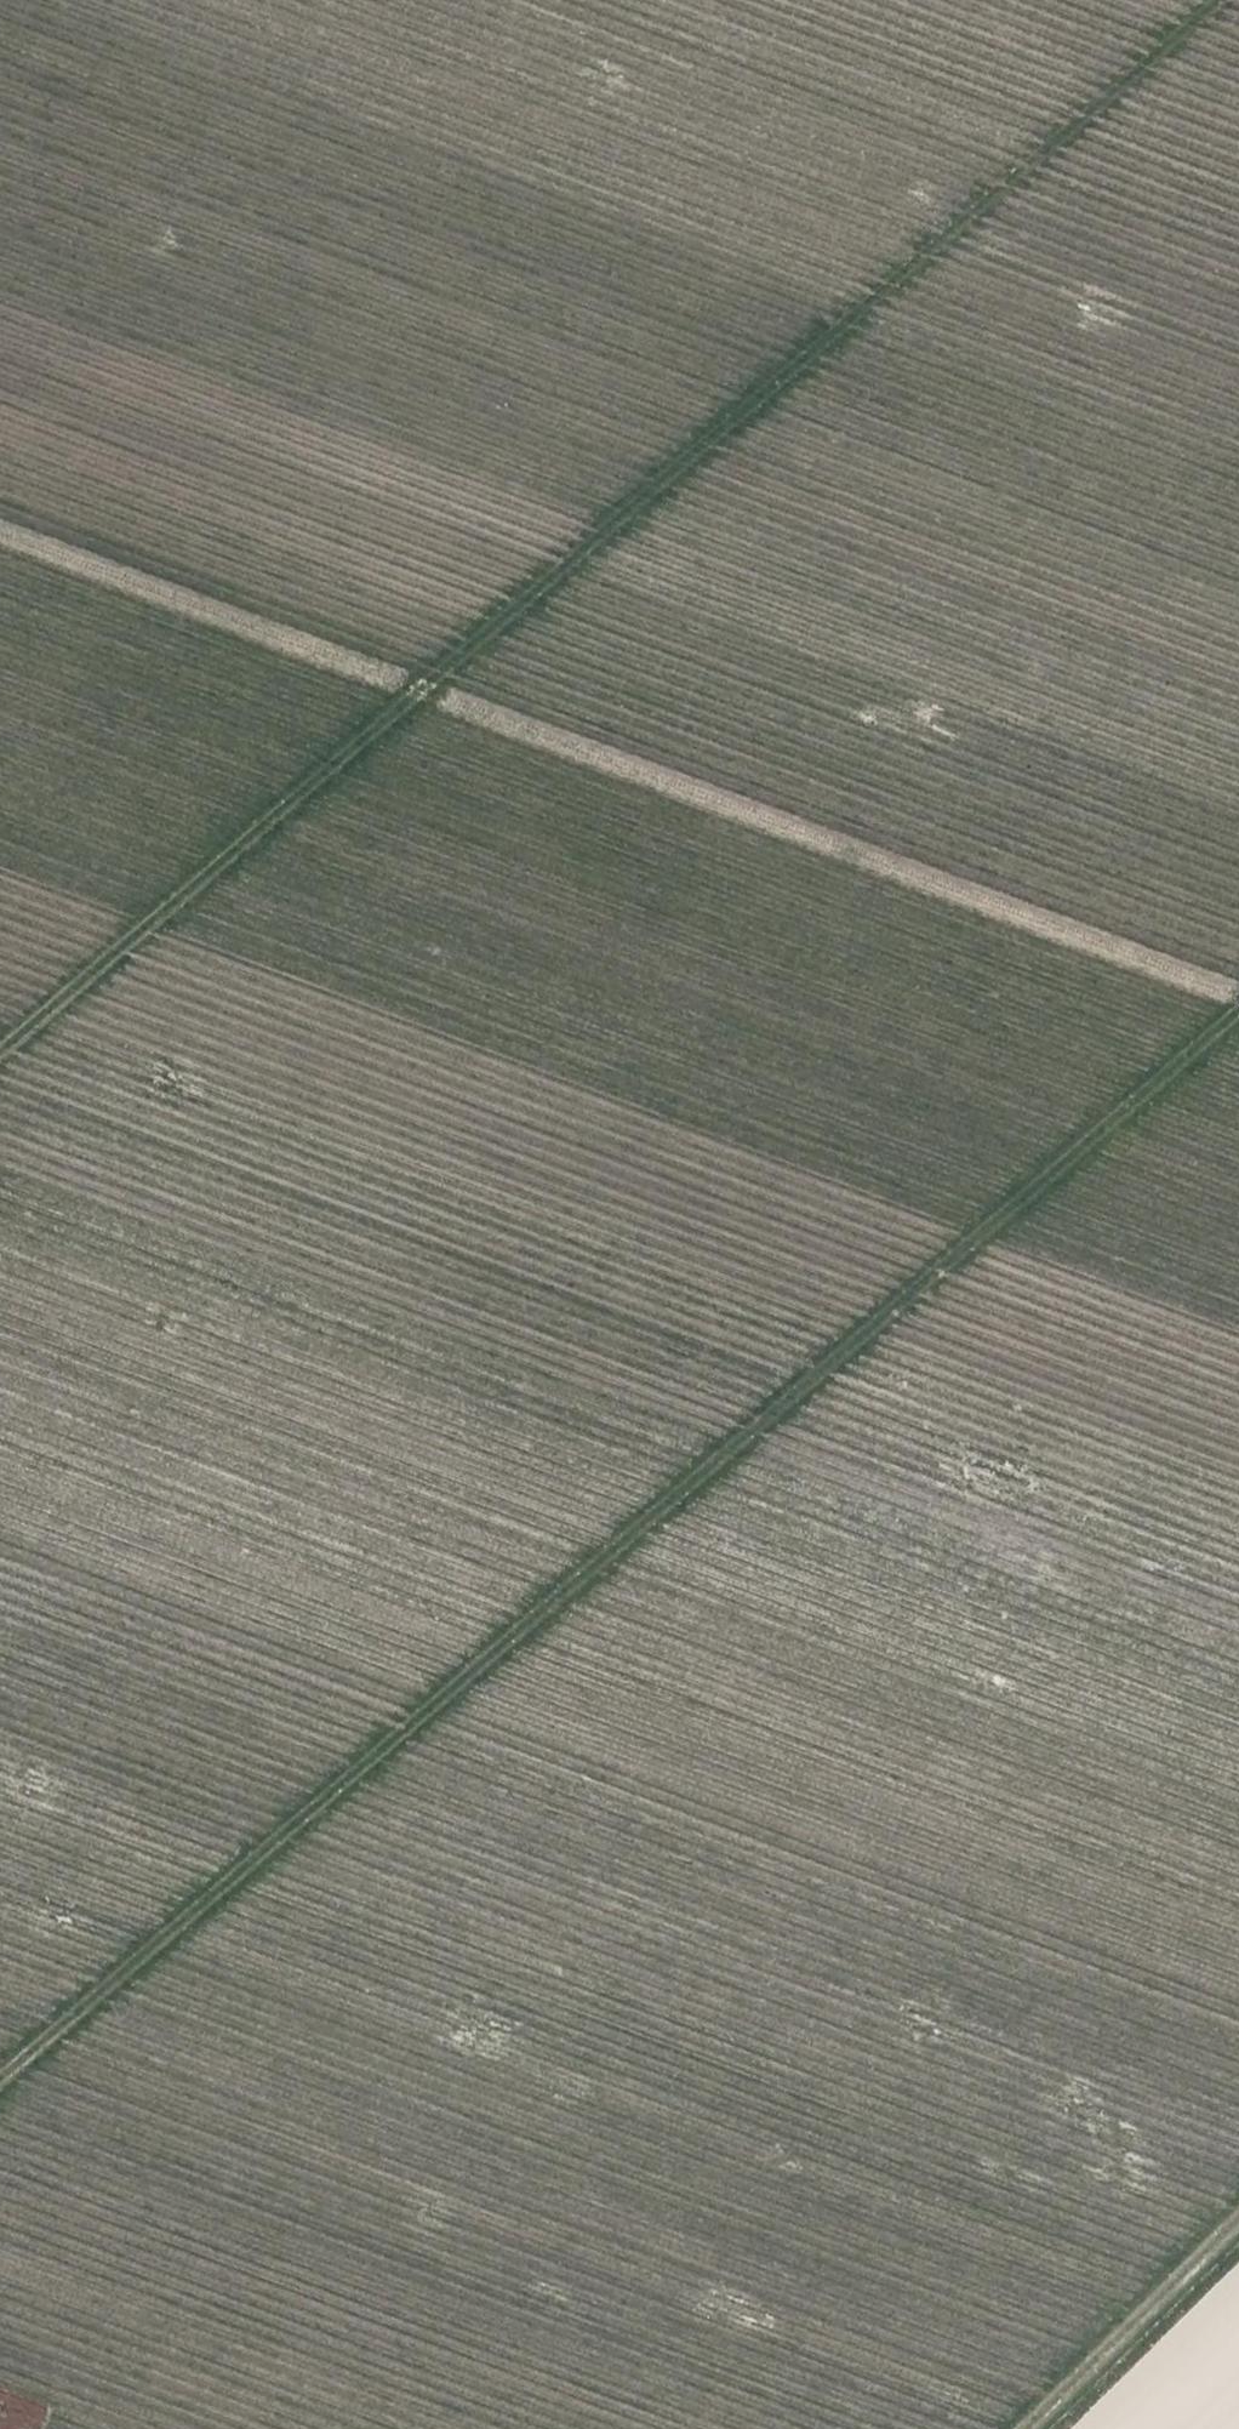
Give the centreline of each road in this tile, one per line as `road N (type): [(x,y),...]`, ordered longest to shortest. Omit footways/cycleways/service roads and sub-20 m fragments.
road 1 (track): [(1238,2215),(1022,2428)]

